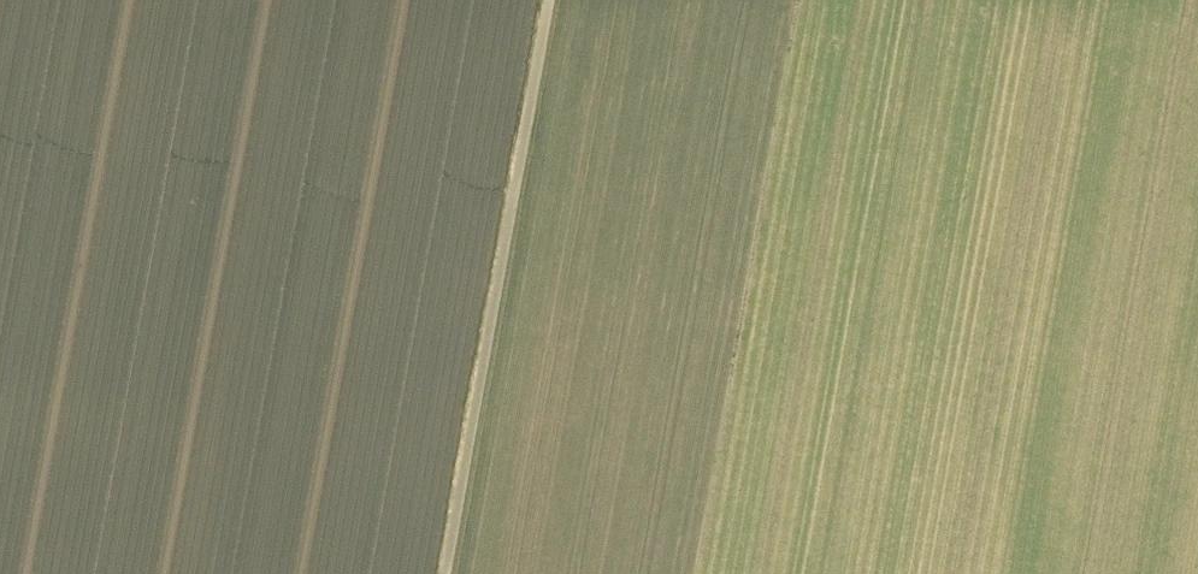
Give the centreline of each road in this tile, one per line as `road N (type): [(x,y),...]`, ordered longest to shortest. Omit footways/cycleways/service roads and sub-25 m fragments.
road 1 (unclassified): [(551,0),(449,573)]

